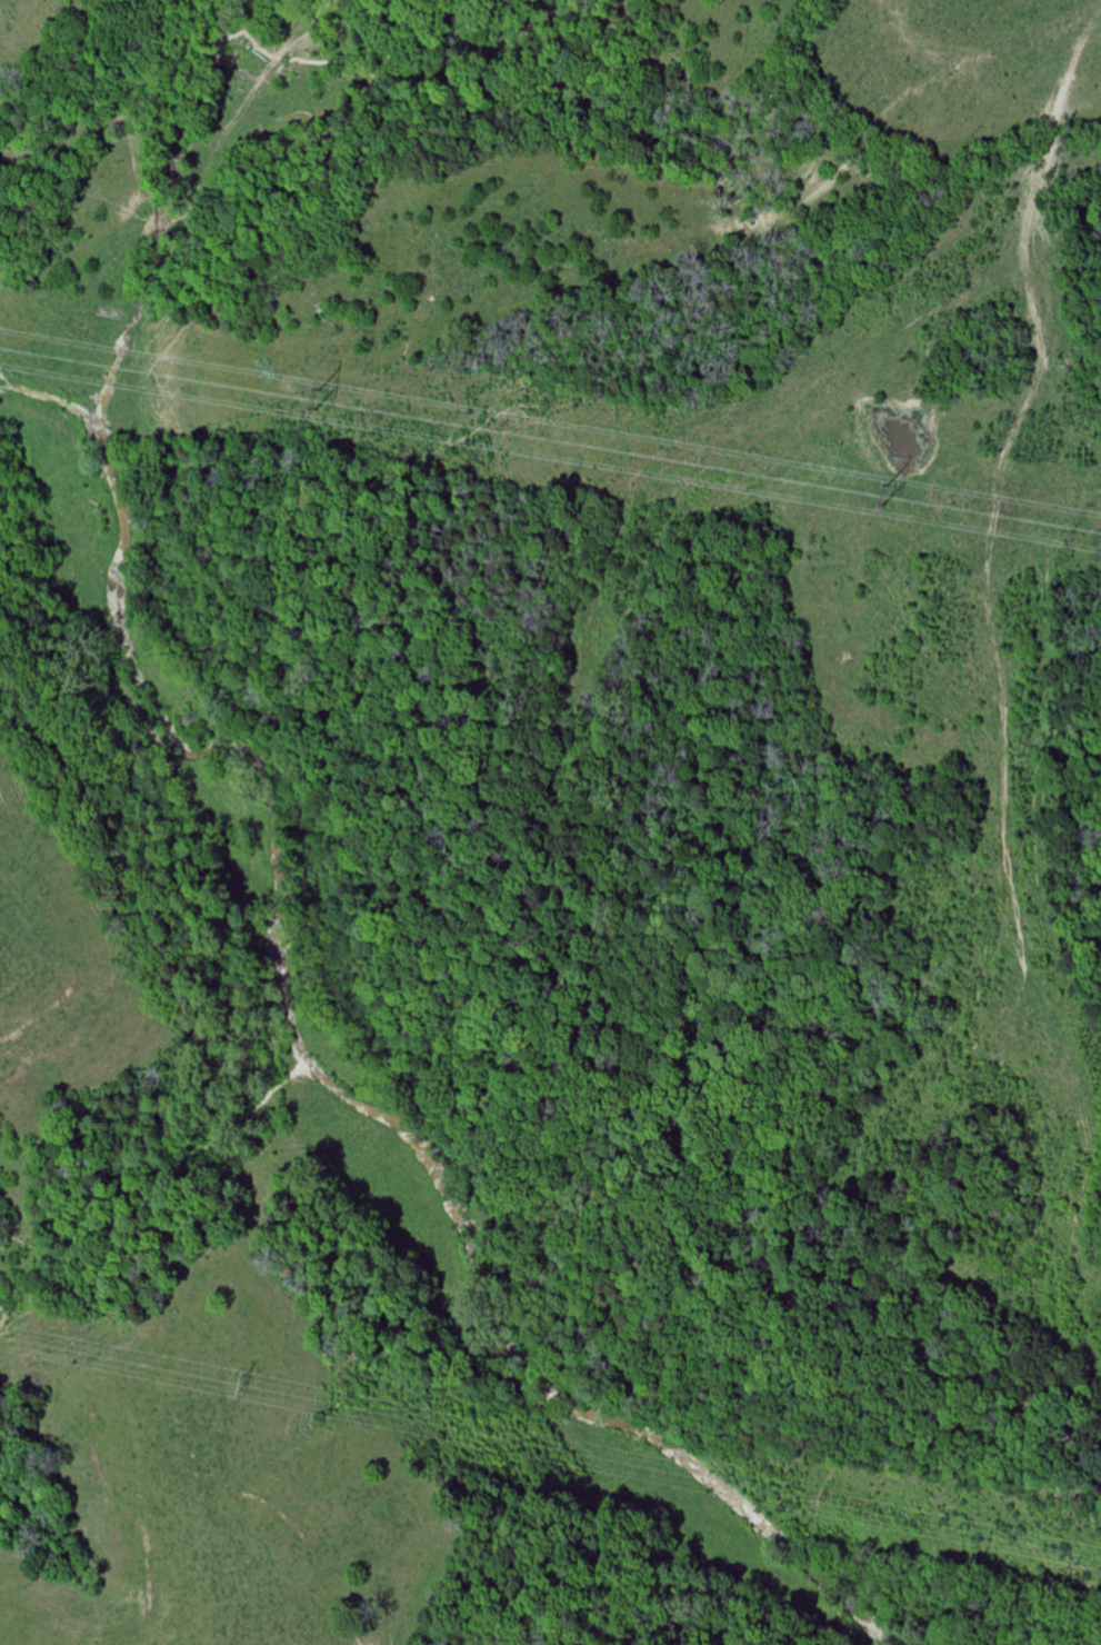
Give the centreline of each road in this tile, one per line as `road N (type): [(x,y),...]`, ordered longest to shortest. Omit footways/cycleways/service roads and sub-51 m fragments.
road 1 (residential): [(842,1644),(801,1614),(531,1338),(502,1239),(448,1183),(298,1107),(219,949),(230,802),(167,751),(161,701)]
road 2 (residential): [(161,701),(109,704),(61,640)]

